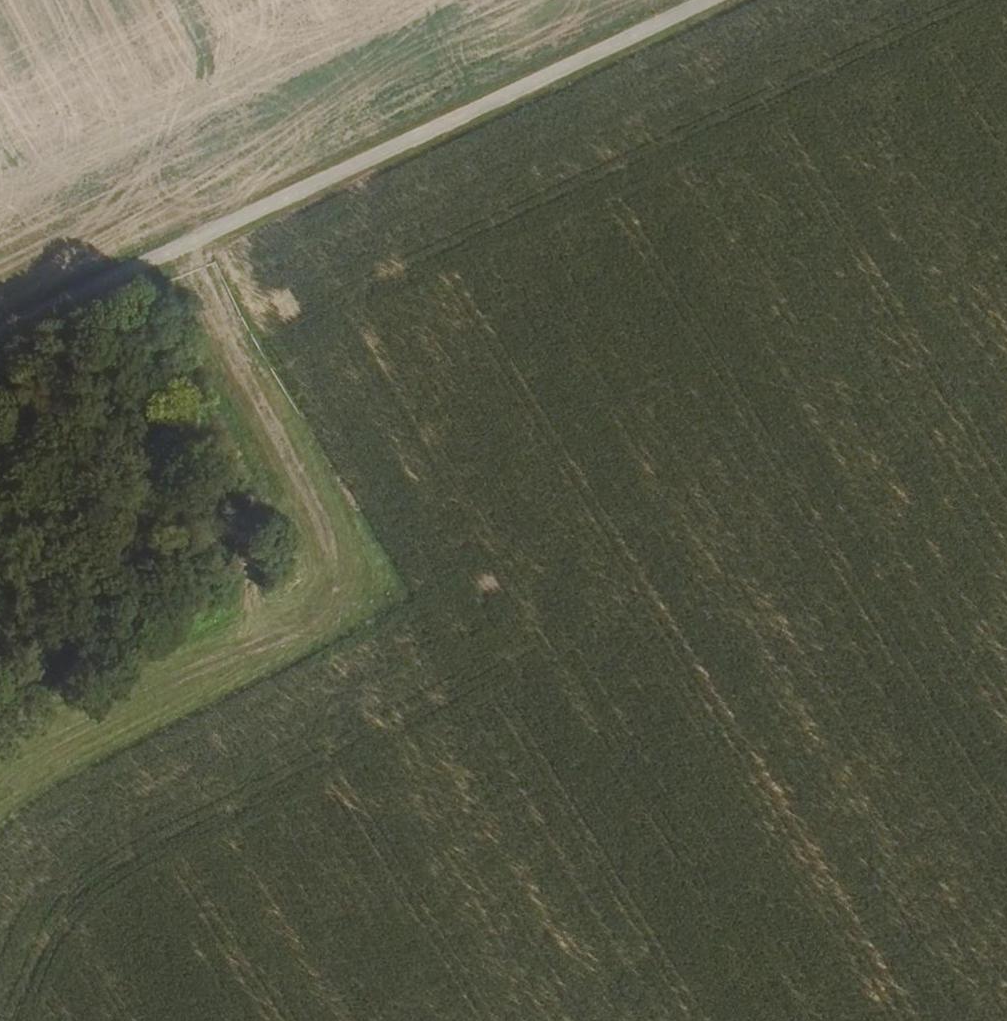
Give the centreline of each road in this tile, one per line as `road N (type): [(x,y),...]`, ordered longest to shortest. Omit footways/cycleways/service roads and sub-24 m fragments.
road 1 (unclassified): [(0,337),(720,0)]

